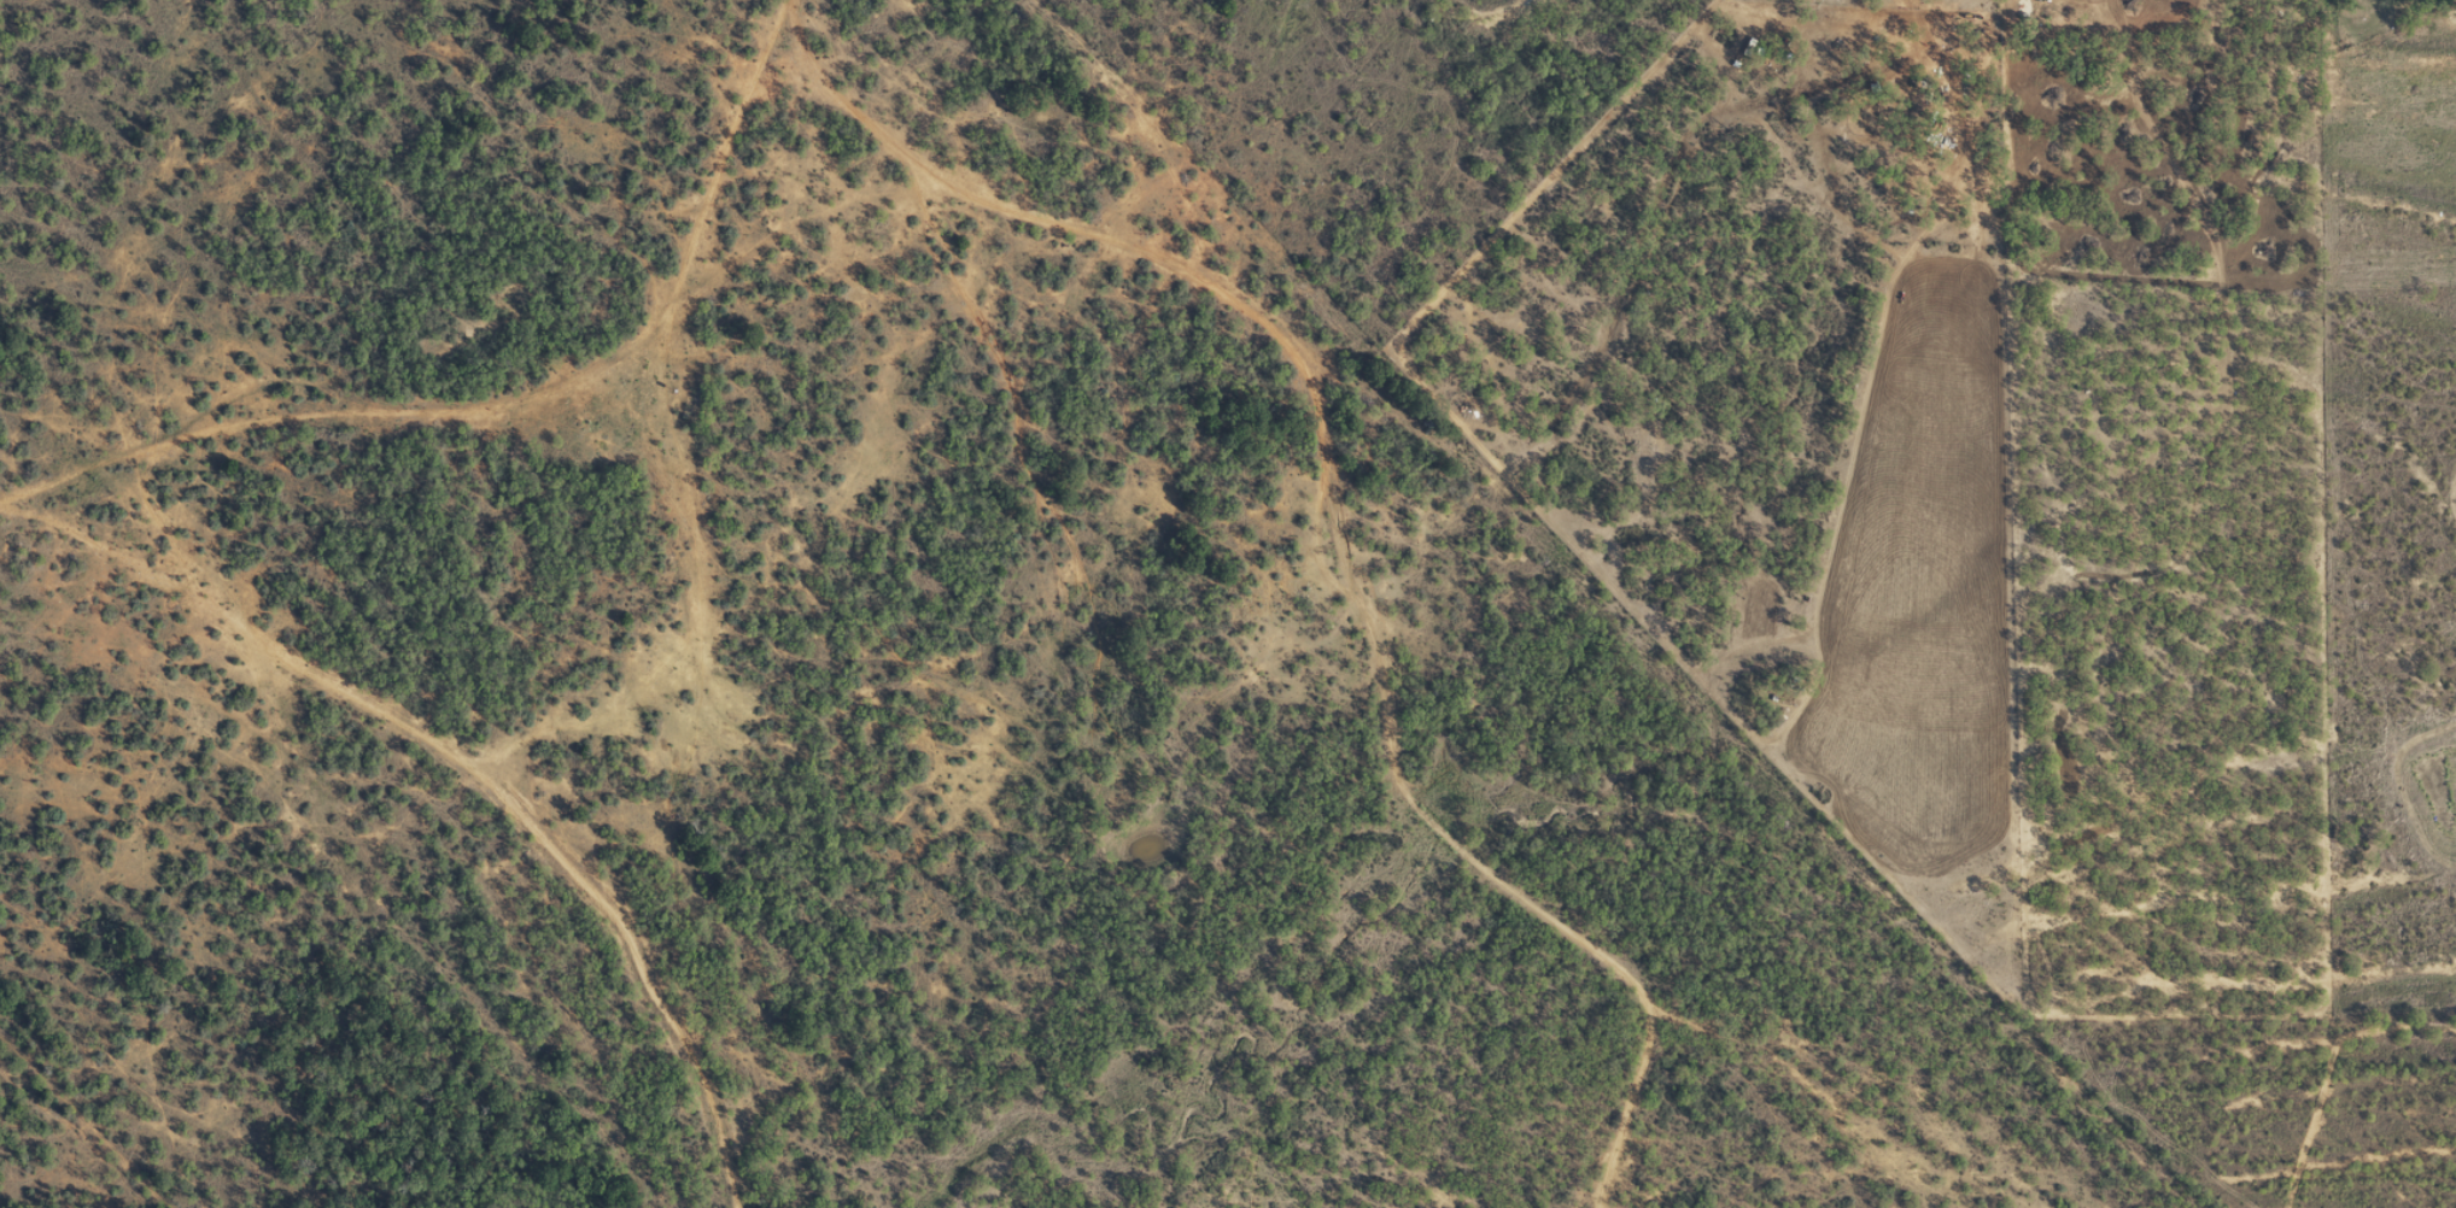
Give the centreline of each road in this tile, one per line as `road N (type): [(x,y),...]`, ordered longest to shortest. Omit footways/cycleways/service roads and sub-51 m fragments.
road 1 (residential): [(756,1207),(668,1067),(668,1044),(554,886),(469,814),(265,734),(151,596),(127,493),(147,442),(286,411),(464,409),(539,397),(614,364),(713,270),(777,227),(899,187),(941,184),(987,206),(1138,247),(1215,285),(1261,323),(1303,379),(1344,569),(1363,606),(1380,675),(1381,739),(1400,799),(1650,998)]
road 2 (residential): [(1650,998),(1760,1051),(1958,1207)]
road 3 (residential): [(947,188),(831,99),(795,43),(786,0)]
road 4 (residential): [(1650,998),(1590,1062),(1532,1207)]

